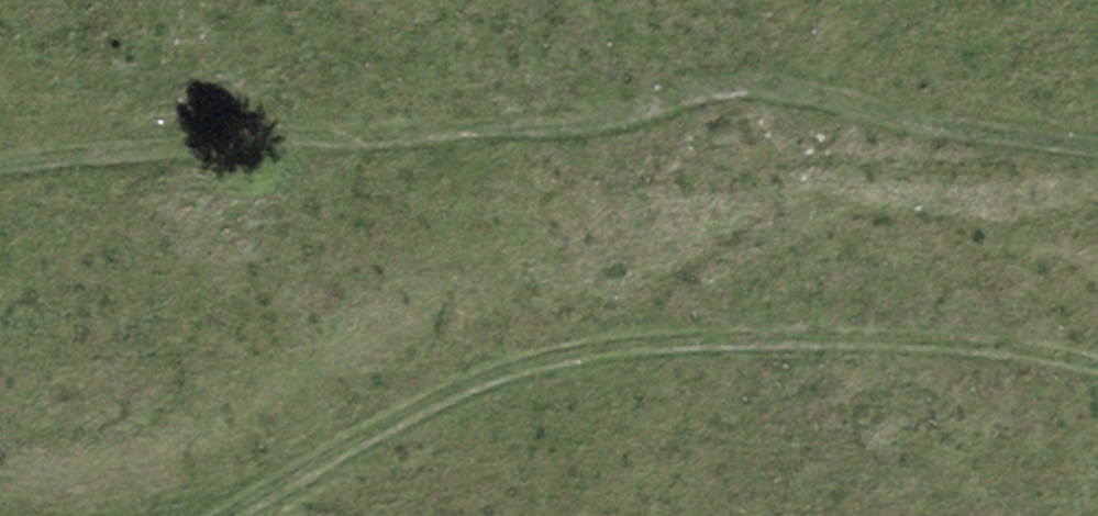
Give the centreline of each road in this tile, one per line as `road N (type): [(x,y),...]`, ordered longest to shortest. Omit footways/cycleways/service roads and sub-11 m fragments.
road 1 (track): [(1097,148),(743,85),(620,119),(198,144),(0,173)]
road 2 (track): [(1097,366),(1023,349),(854,335),(681,339),(573,352),(413,410),(233,515)]

